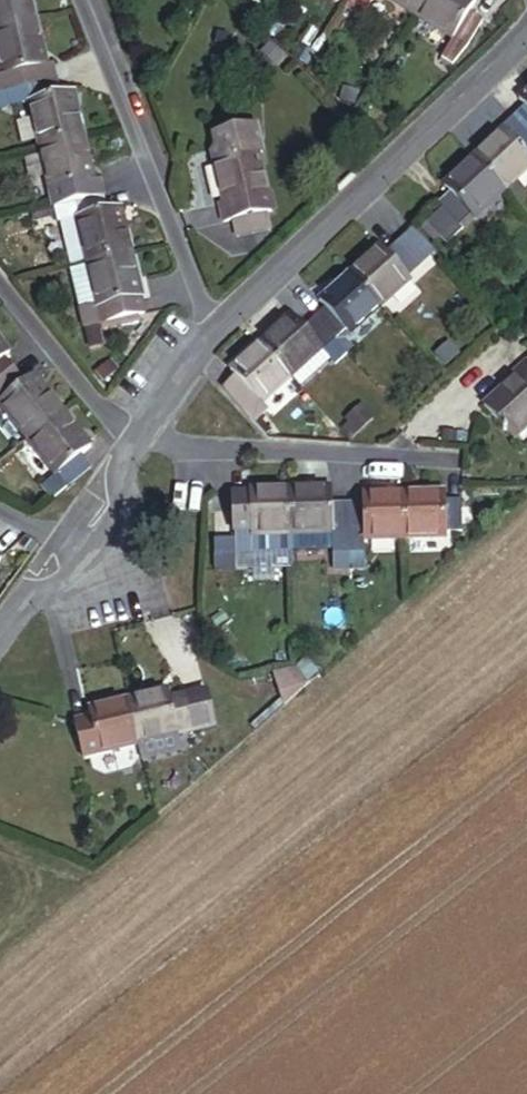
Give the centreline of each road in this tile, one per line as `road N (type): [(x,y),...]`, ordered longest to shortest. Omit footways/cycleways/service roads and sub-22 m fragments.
road 1 (residential): [(526,29),(213,331)]
road 2 (residential): [(213,331),(83,0)]
road 3 (residential): [(133,445),(457,459)]
road 4 (residential): [(140,435),(94,403),(0,284)]
road 5 (residential): [(213,331),(140,435)]
road 6 (residential): [(95,557),(73,580),(17,608),(0,632)]
road 7 (residential): [(133,445),(119,477),(124,512),(95,557)]

